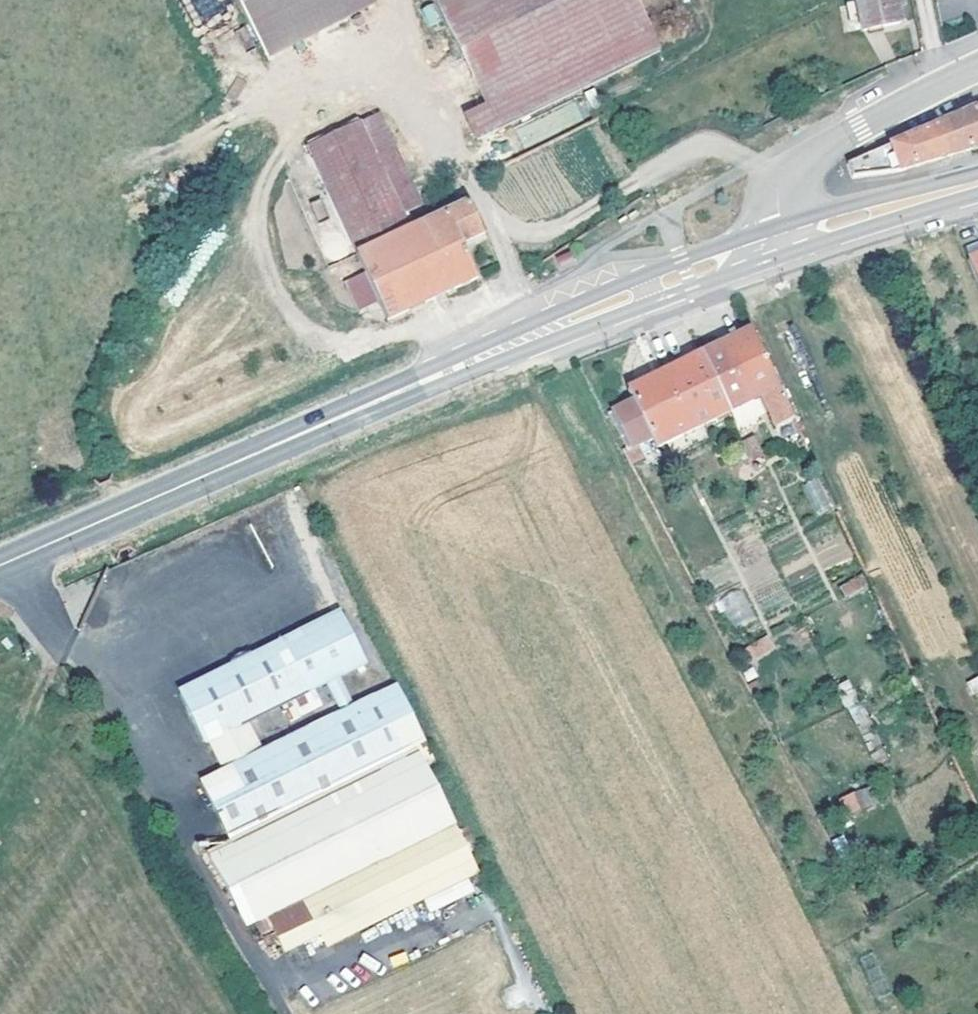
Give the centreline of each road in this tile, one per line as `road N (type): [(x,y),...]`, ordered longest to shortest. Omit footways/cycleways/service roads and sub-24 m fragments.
road 1 (track): [(0,567),(262,1013)]
road 2 (primary): [(779,225),(510,332),(345,415)]
road 3 (primary): [(345,415),(786,256)]
road 4 (primary): [(345,415),(0,565)]
road 5 (residential): [(779,225),(777,193),(799,161),(977,67)]
road 6 (primary): [(977,172),(779,225)]
road 7 (primary): [(786,256),(977,195)]

